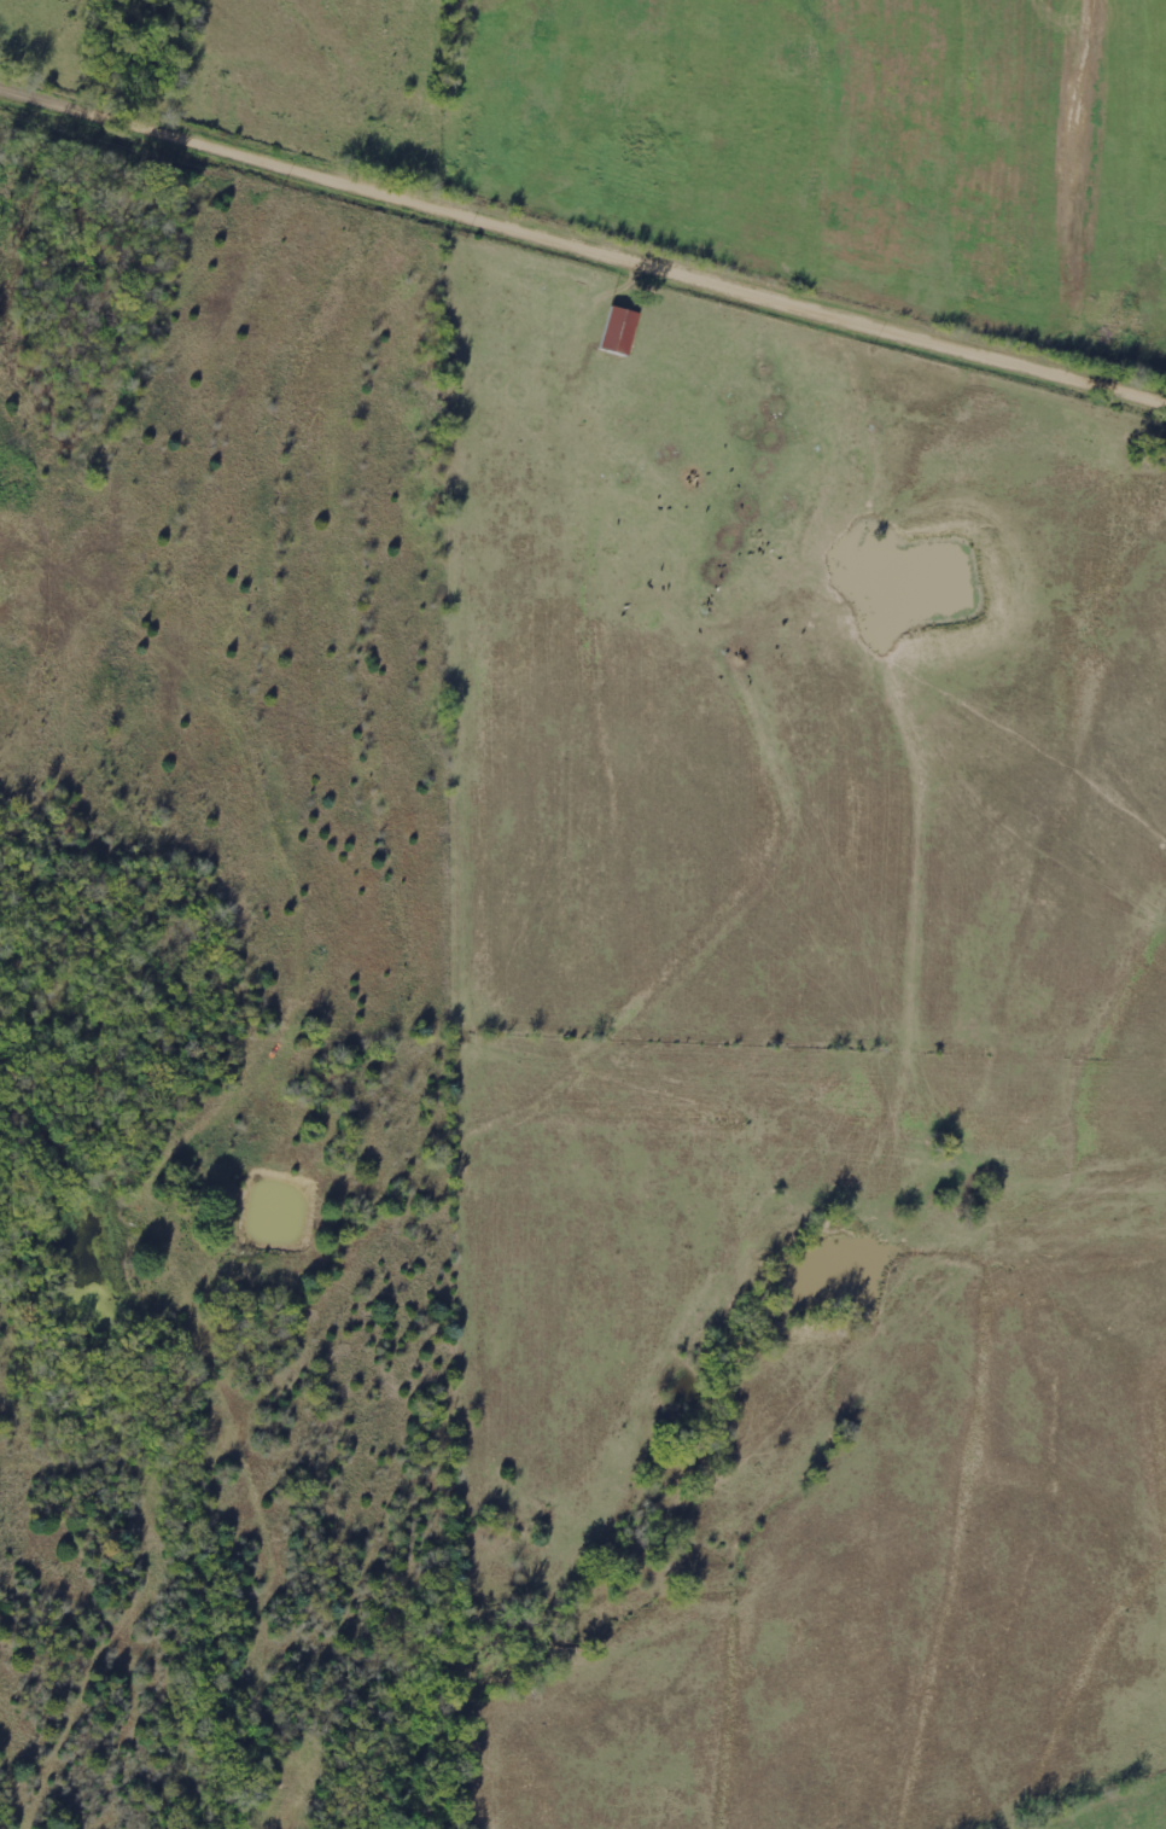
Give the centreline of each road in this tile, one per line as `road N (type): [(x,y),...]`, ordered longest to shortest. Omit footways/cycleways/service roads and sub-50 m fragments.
road 1 (residential): [(1165,405),(0,90)]

